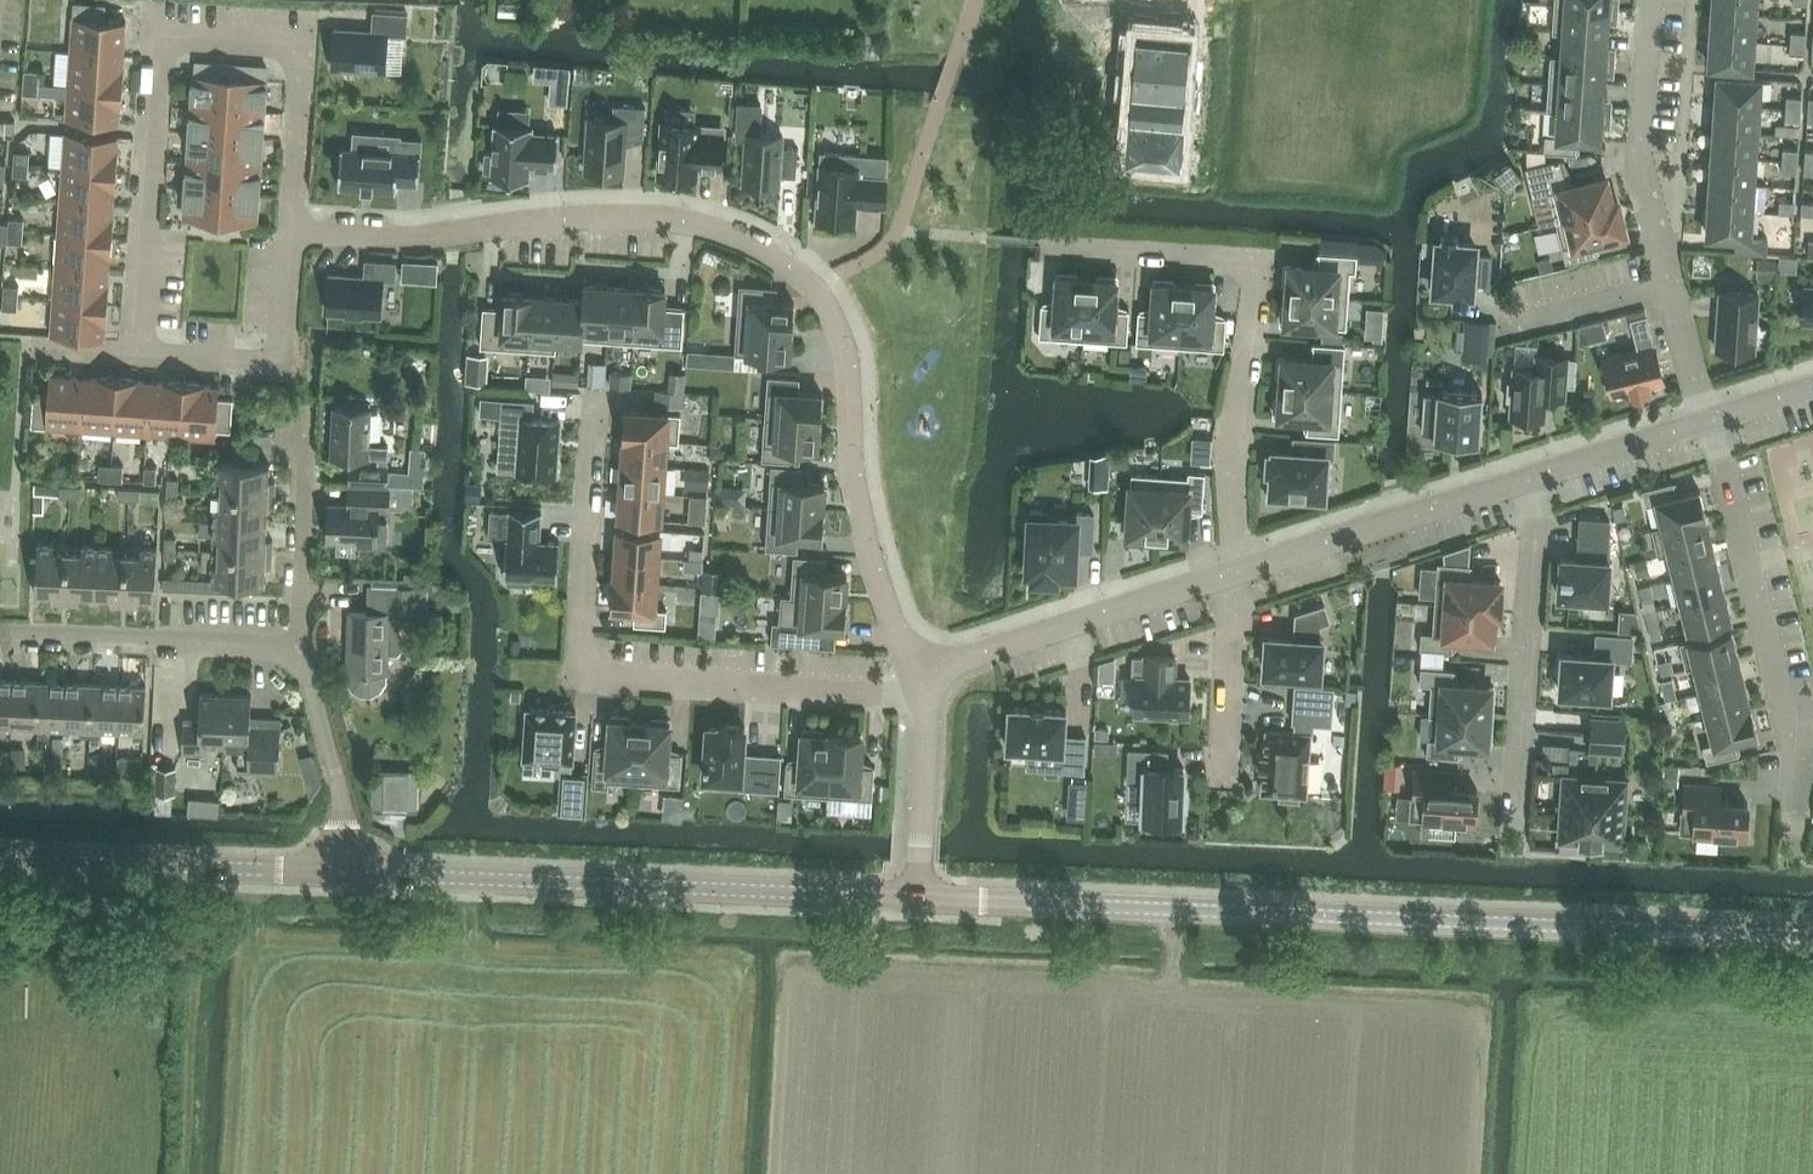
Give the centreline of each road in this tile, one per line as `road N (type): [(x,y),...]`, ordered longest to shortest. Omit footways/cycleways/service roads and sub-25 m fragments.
road 1 (residential): [(288,230),(422,237),(578,214),(641,213),(704,224),(816,288),(843,338),(885,593),(900,642),(922,676)]
road 2 (unclassified): [(925,900),(1812,938)]
road 3 (residential): [(144,352),(163,30),(300,39),(288,230)]
road 4 (residential): [(592,398),(579,655),(598,678),(926,700)]
road 5 (unclassified): [(341,869),(925,900)]
road 6 (residential): [(1243,574),(1236,430),(1264,256),(1042,242)]
road 7 (residential): [(1710,423),(1645,163),(1652,0)]
road 8 (residential): [(1519,836),(1545,476)]
road 9 (unclassified): [(0,860),(341,869)]
road 10 (residential): [(922,676),(1243,574)]
road 11 (residential): [(1812,703),(1779,703),(1710,423)]
road 12 (residential): [(1243,574),(1545,476)]
road 13 (residential): [(306,655),(0,635)]
road 14 (residential): [(288,230),(280,360),(144,352)]
road 15 (residential): [(306,655),(310,468),(296,450),(299,405)]
road 16 (residential): [(341,869),(339,796),(306,655)]
road 17 (residential): [(925,900),(926,700)]
road 18 (residential): [(1243,574),(1232,761)]
road 19 (residential): [(1545,476),(1710,423)]

